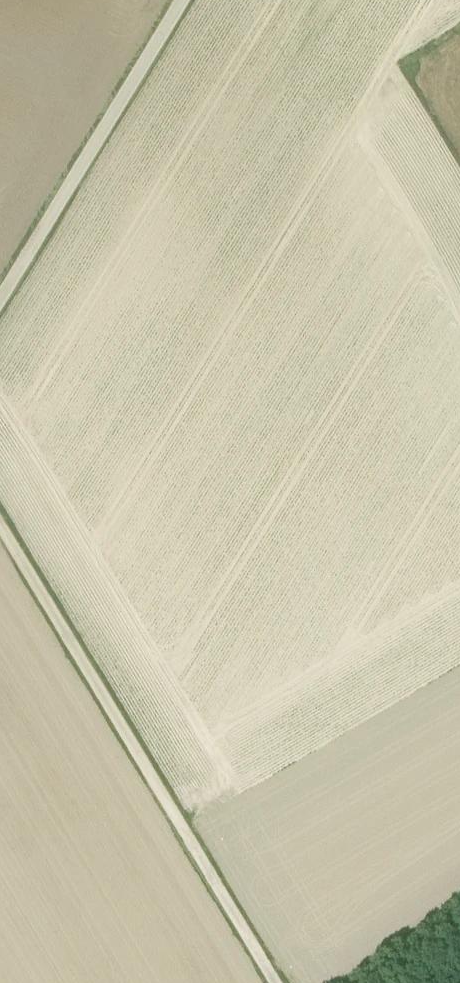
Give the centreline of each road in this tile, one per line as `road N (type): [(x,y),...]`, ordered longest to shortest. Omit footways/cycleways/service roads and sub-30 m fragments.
road 1 (track): [(275,982),(0,530)]
road 2 (unclassified): [(0,313),(186,0)]

